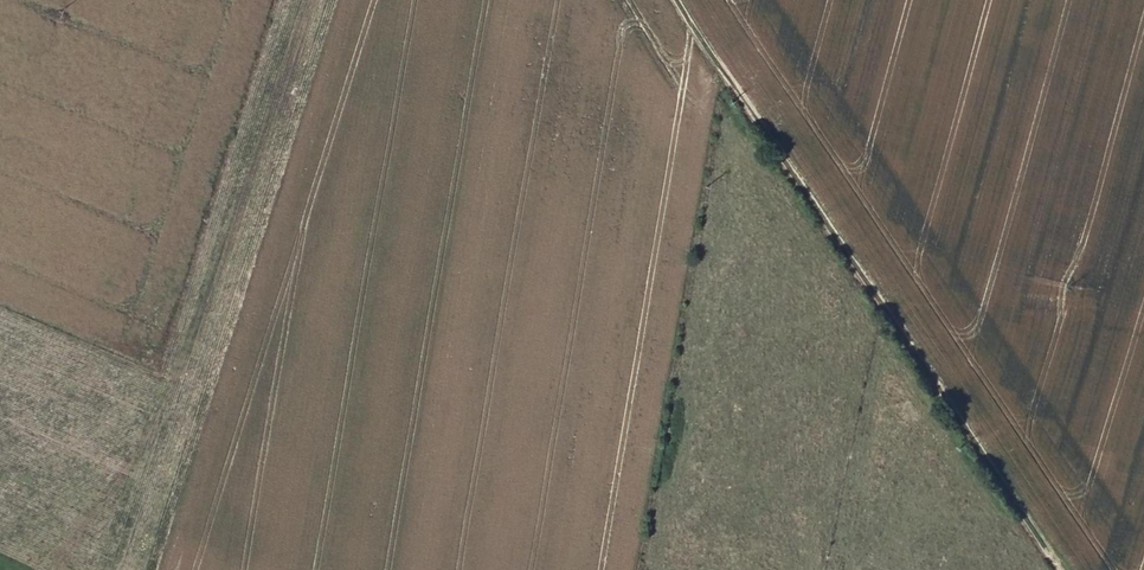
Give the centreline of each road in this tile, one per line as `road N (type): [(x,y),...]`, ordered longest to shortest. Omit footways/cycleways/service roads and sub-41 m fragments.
road 1 (track): [(1058,569),(674,0)]

